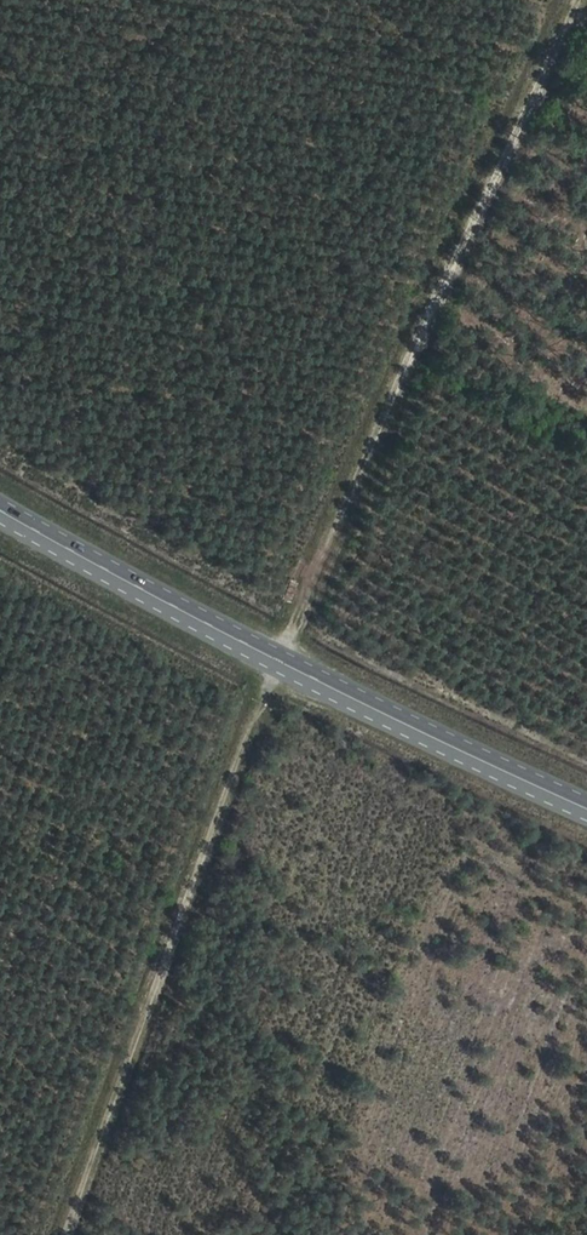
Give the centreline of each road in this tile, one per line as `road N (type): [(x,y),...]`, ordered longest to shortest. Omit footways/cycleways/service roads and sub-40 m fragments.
road 1 (track): [(75,1234),(287,666),(586,16)]
road 2 (secondary): [(0,511),(287,666),(586,808)]

